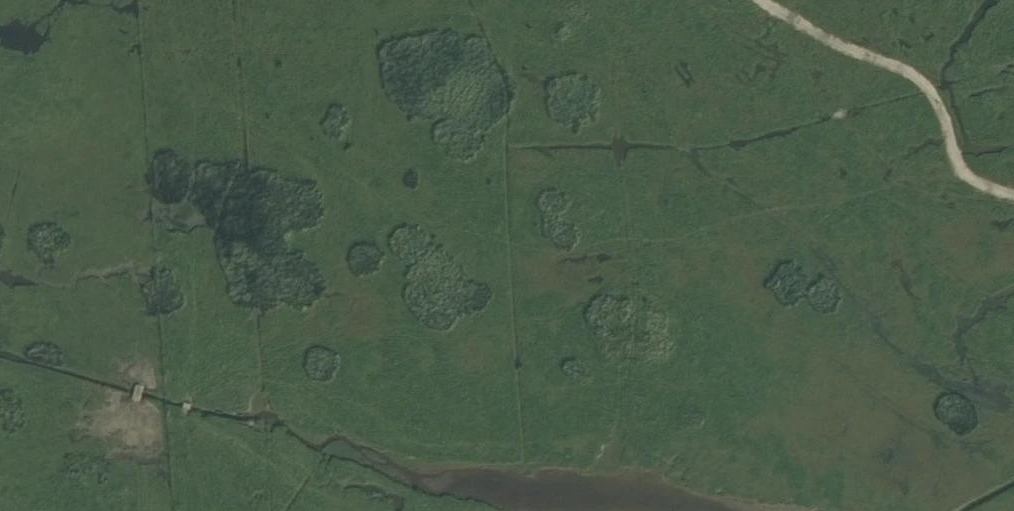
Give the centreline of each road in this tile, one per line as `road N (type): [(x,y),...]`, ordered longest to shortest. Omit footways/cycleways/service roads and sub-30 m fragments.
road 1 (track): [(789,0),(883,61),(931,80),(970,175),(1013,191)]

